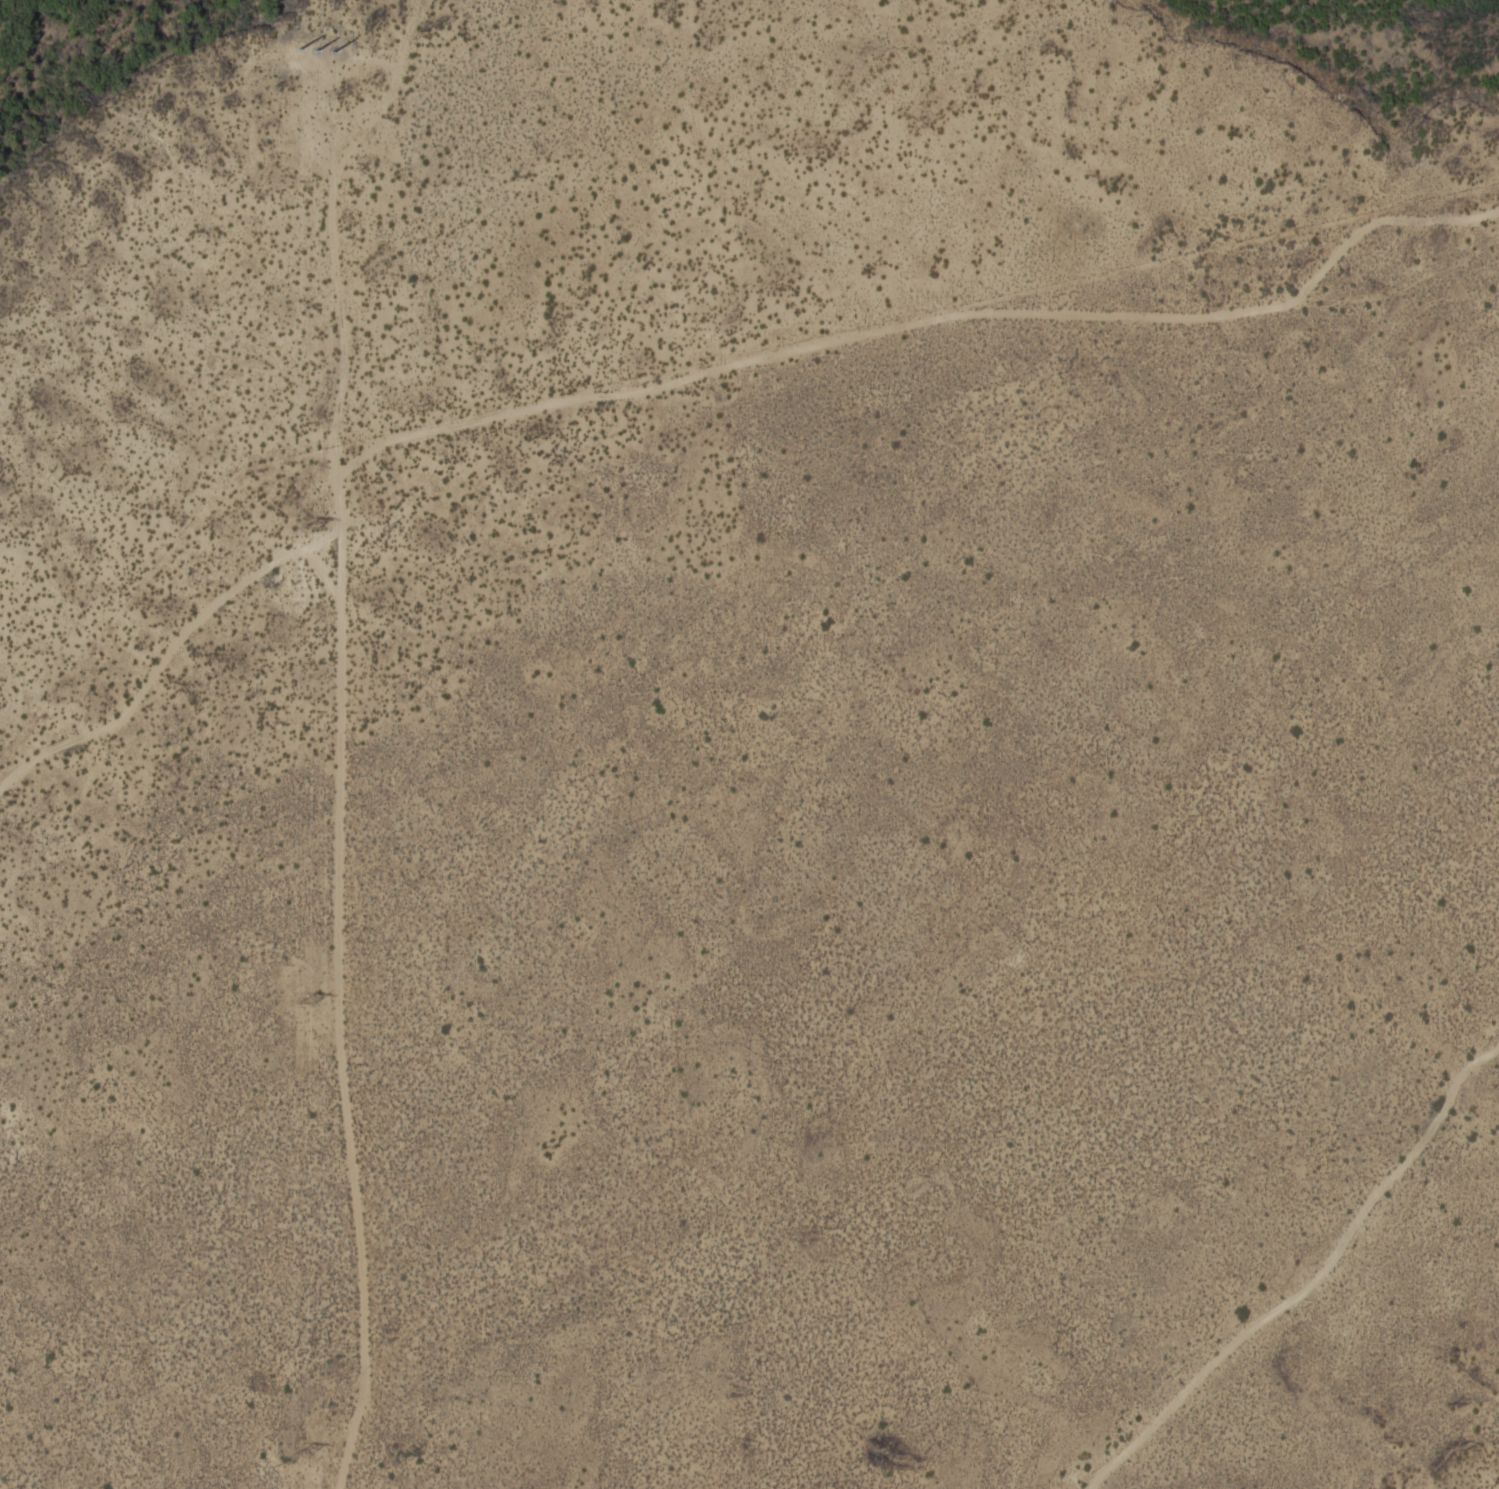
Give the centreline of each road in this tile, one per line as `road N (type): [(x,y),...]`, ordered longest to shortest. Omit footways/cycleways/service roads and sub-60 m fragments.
road 1 (residential): [(1082,1488),(1098,1469),(1363,1284),(1498,1146)]

